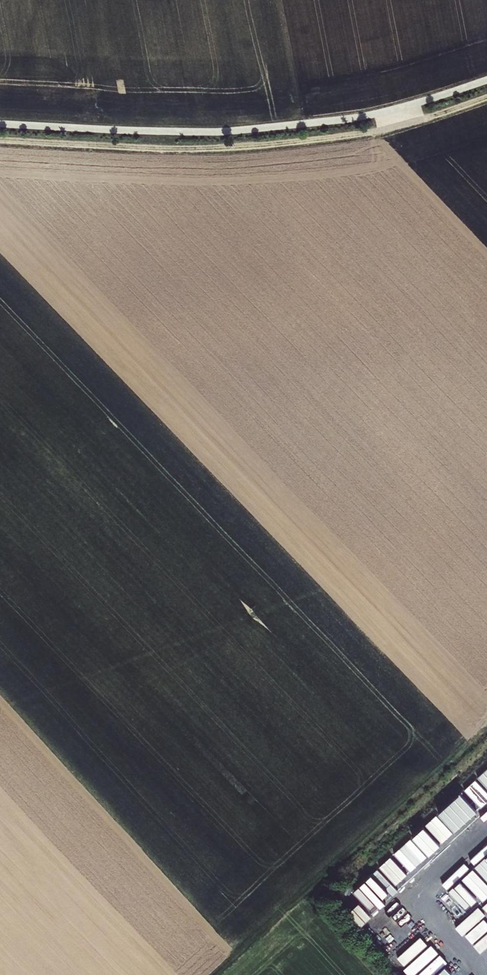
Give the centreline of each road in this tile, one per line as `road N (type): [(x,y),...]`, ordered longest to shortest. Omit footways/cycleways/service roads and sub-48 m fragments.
road 1 (track): [(0,141),(180,149),(286,143),(395,127),(486,97)]

